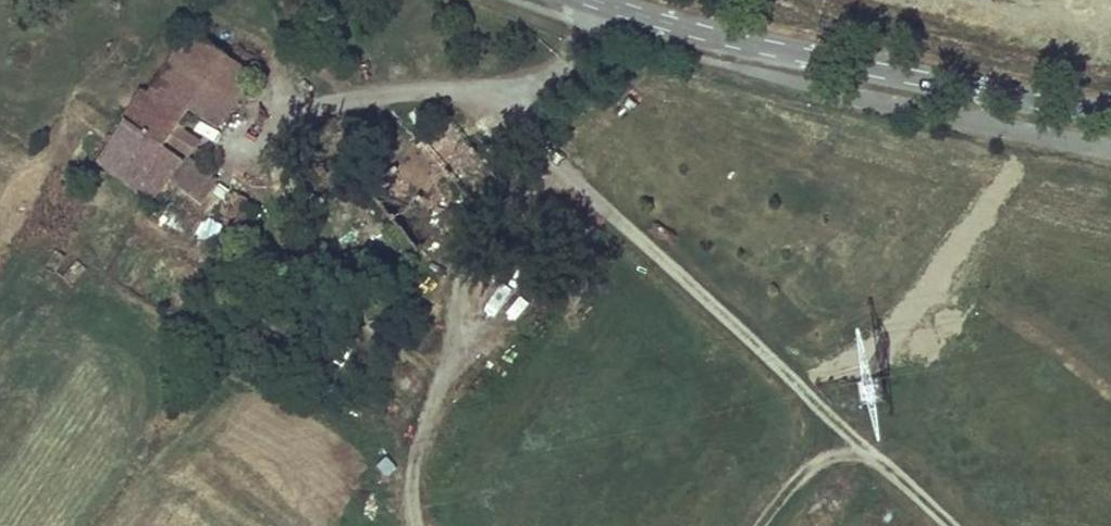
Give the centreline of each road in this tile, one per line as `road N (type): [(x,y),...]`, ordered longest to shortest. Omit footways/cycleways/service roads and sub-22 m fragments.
road 1 (track): [(534,88),(545,132),(579,180),(949,525)]
road 2 (tertiary): [(594,0),(718,36),(1110,116)]
road 3 (track): [(853,437),(787,487),(758,525)]

